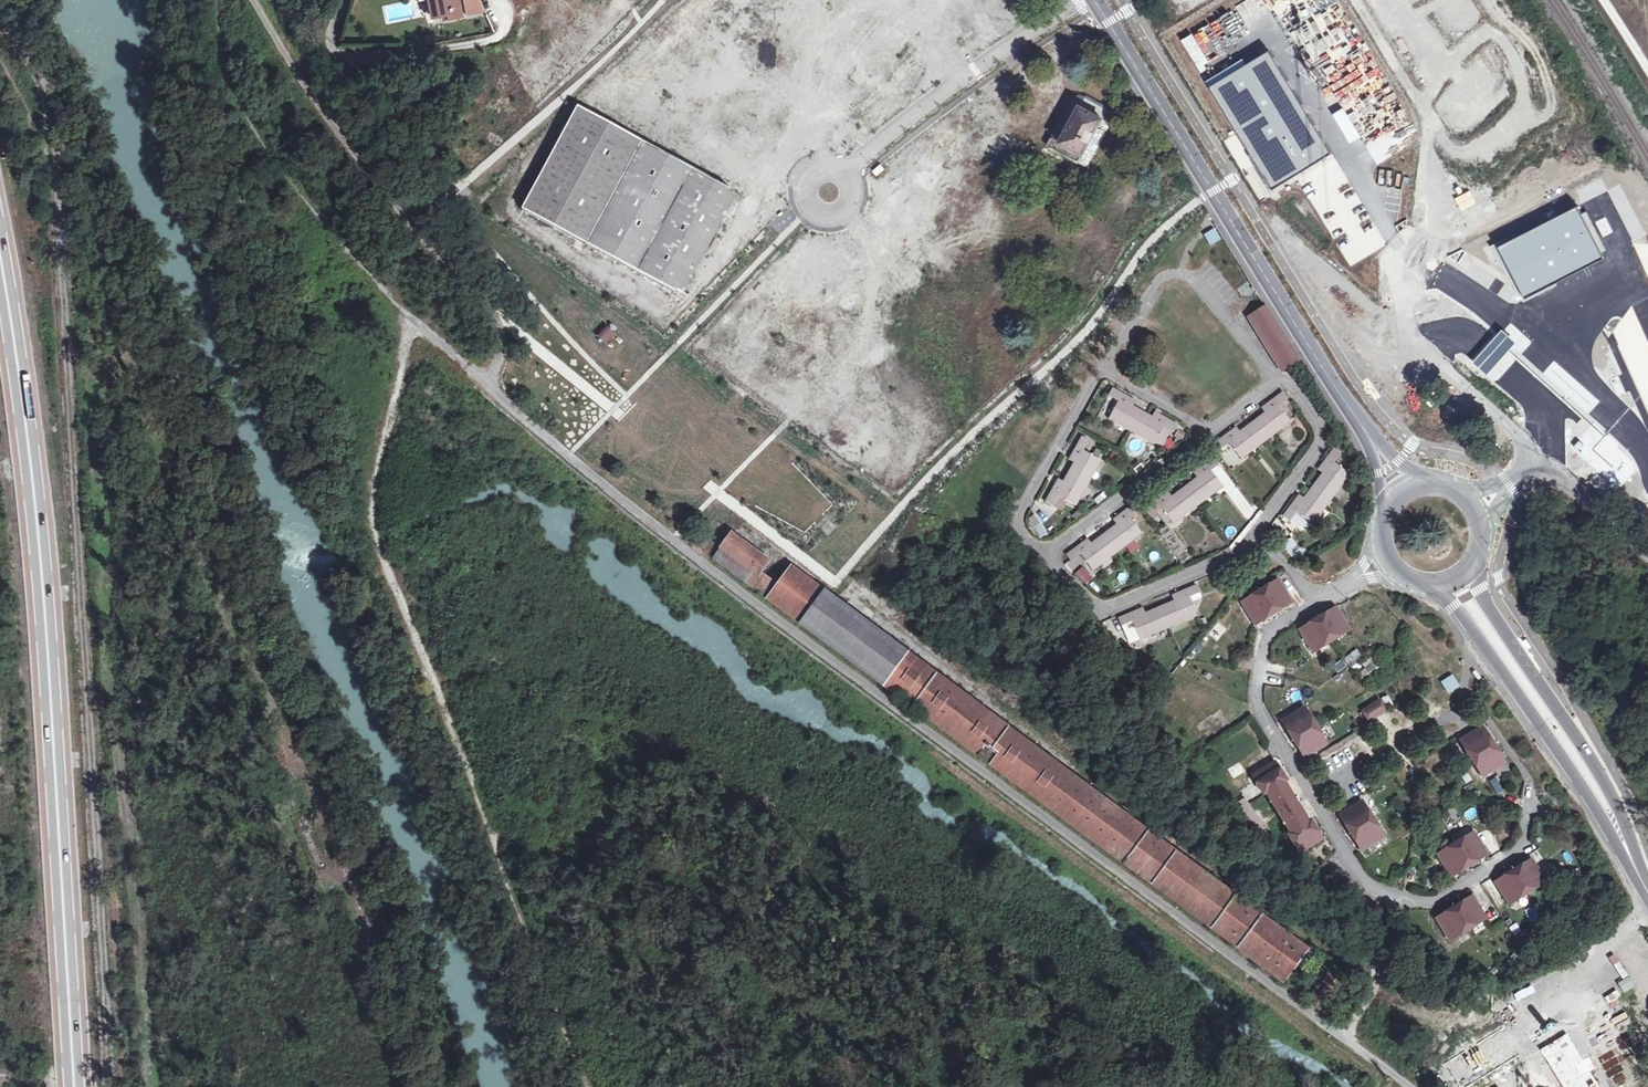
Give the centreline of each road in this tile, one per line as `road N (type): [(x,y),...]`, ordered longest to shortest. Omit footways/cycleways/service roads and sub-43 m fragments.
road 1 (unclassified): [(1409,1086),(641,518),(492,387)]
road 2 (track): [(0,23),(42,81),(61,213),(90,251),(273,713),(304,827),(419,1086)]
road 3 (track): [(61,213),(64,458),(111,1086)]
road 4 (trunk): [(0,248),(42,561),(75,1086)]
road 5 (track): [(411,321),(370,537),(588,1086)]
road 6 (tertiary): [(1094,0),(1353,412)]
road 7 (unclassified): [(492,387),(498,339),(489,316),(414,236),(253,0)]
road 8 (track): [(214,0),(227,76),(282,173),(411,321),(469,366)]
road 9 (tertiary): [(1429,583),(1532,712),(1647,897)]
road 10 (tertiary): [(1647,881),(1599,769),(1490,611),(1472,558)]
road 11 (residential): [(1314,798),(1367,882),(1396,899),(1431,904),(1522,850),(1532,785)]
road 12 (residential): [(1103,373),(1157,286),(1174,276),(1195,281),(1277,382)]
road 13 (residential): [(1043,558),(1097,608),(1118,608),(1231,562),(1251,545)]
road 14 (residential): [(1320,603),(1273,632),(1258,708),(1314,798)]
road 15 (residential): [(1043,558),(1022,534),(1022,513),(1103,373)]
road 16 (residential): [(1211,432),(1043,558)]
road 17 (residential): [(1251,545),(1321,447),(1322,427),(1295,389),(1277,382)]
road 18 (residential): [(1465,705),(1314,798)]
road 19 (track): [(1396,899),(1379,965),(1343,1038)]
road 20 (unclassified): [(1535,467),(1559,477),(1647,554)]
road 21 (residential): [(1103,373),(1211,432)]

